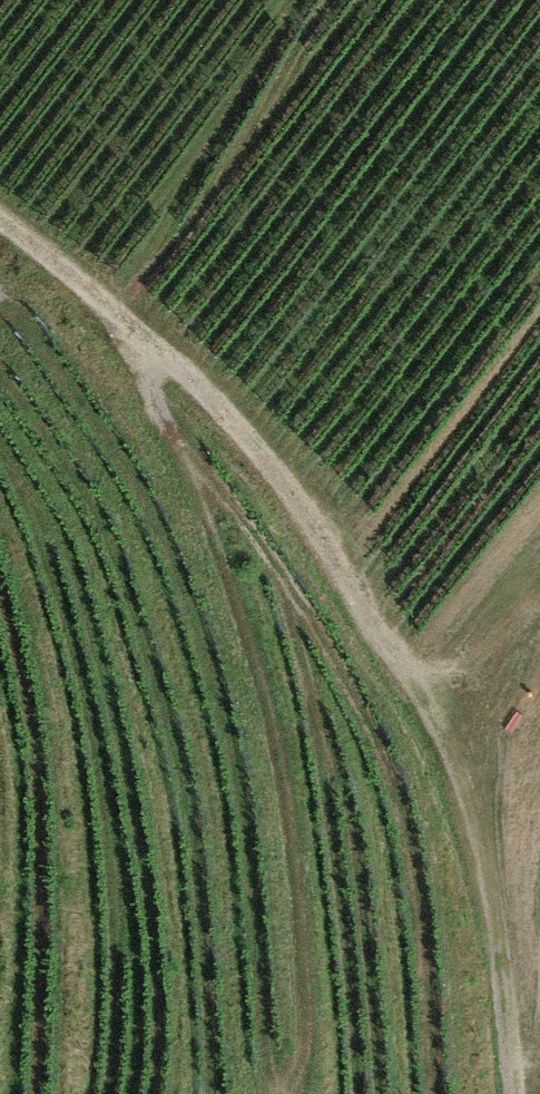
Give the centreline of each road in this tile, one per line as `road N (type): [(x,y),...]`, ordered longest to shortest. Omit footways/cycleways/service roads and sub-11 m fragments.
road 1 (track): [(0,219),(280,479),(472,809),(508,1093)]
road 2 (track): [(147,356),(235,570),(285,761),(308,951),(304,1053),(273,1093)]

